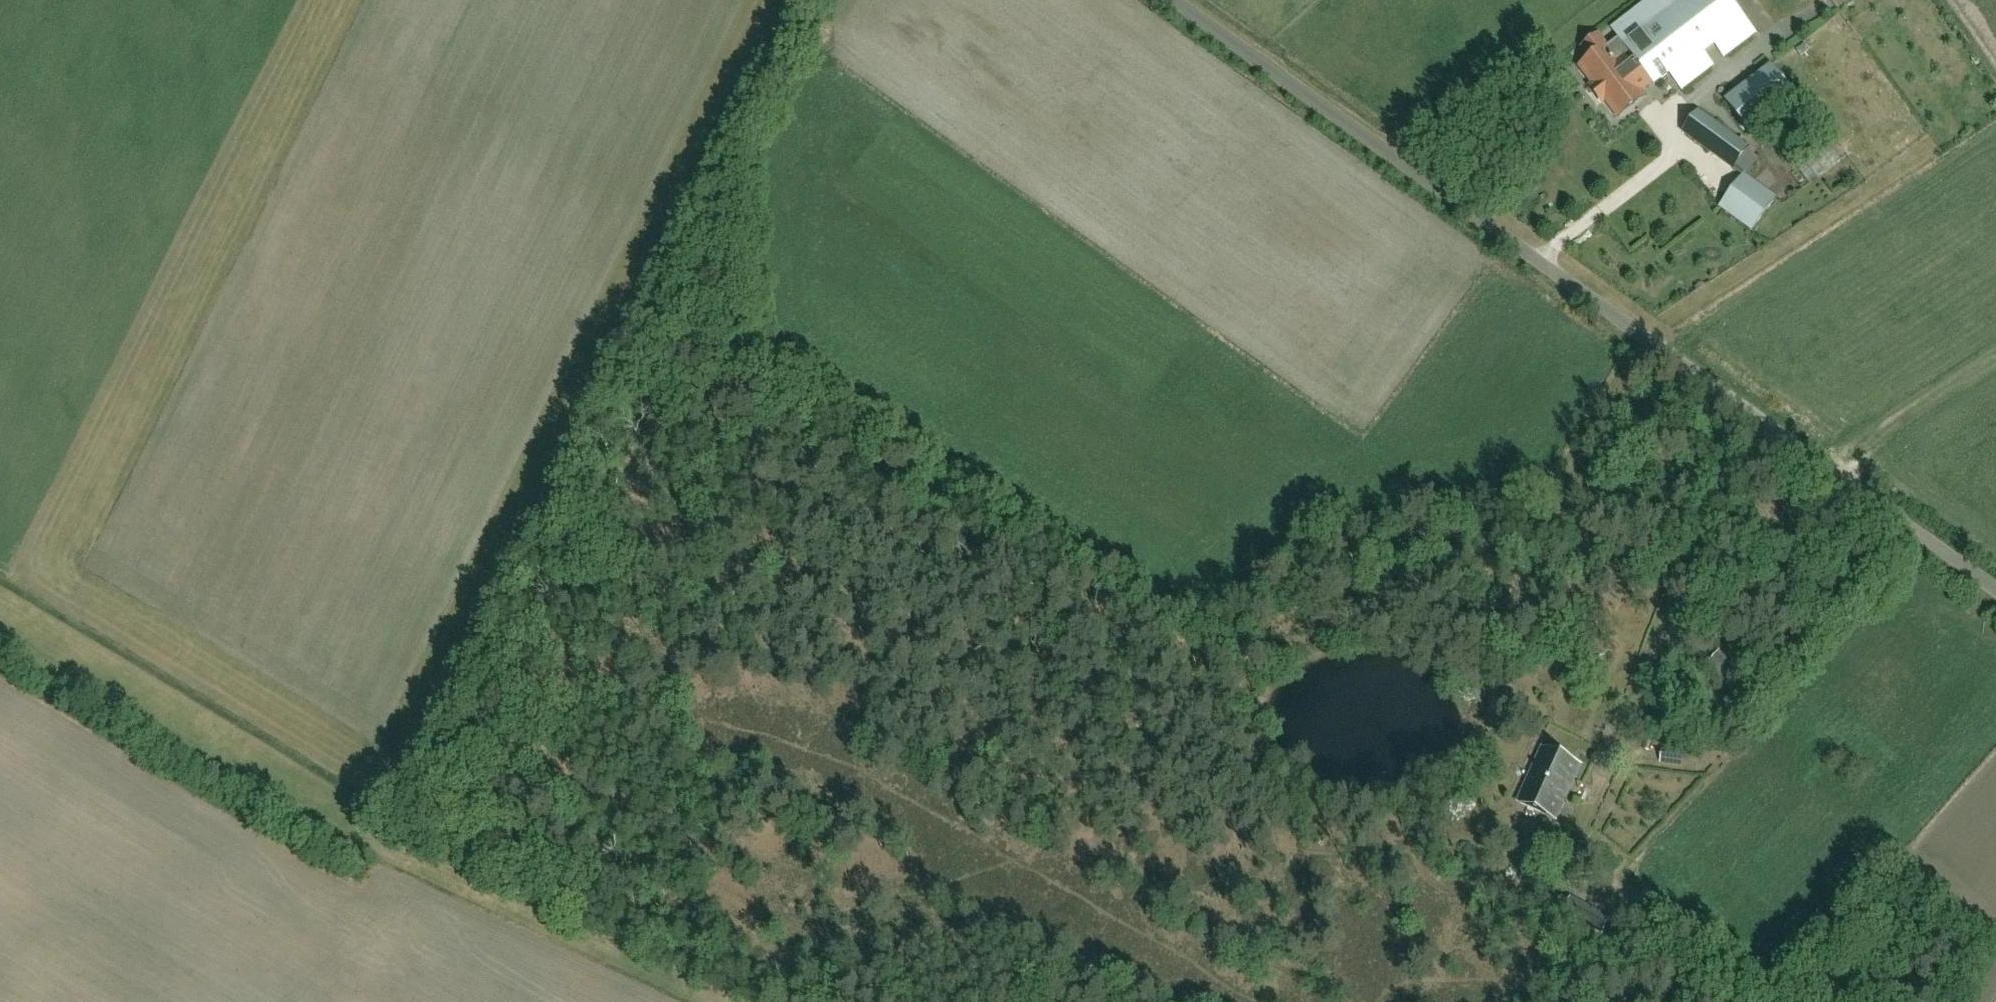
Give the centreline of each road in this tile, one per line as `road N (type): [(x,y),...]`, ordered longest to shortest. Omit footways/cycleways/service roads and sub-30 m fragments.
road 1 (unclassified): [(1995,573),(1632,307),(1189,0)]

